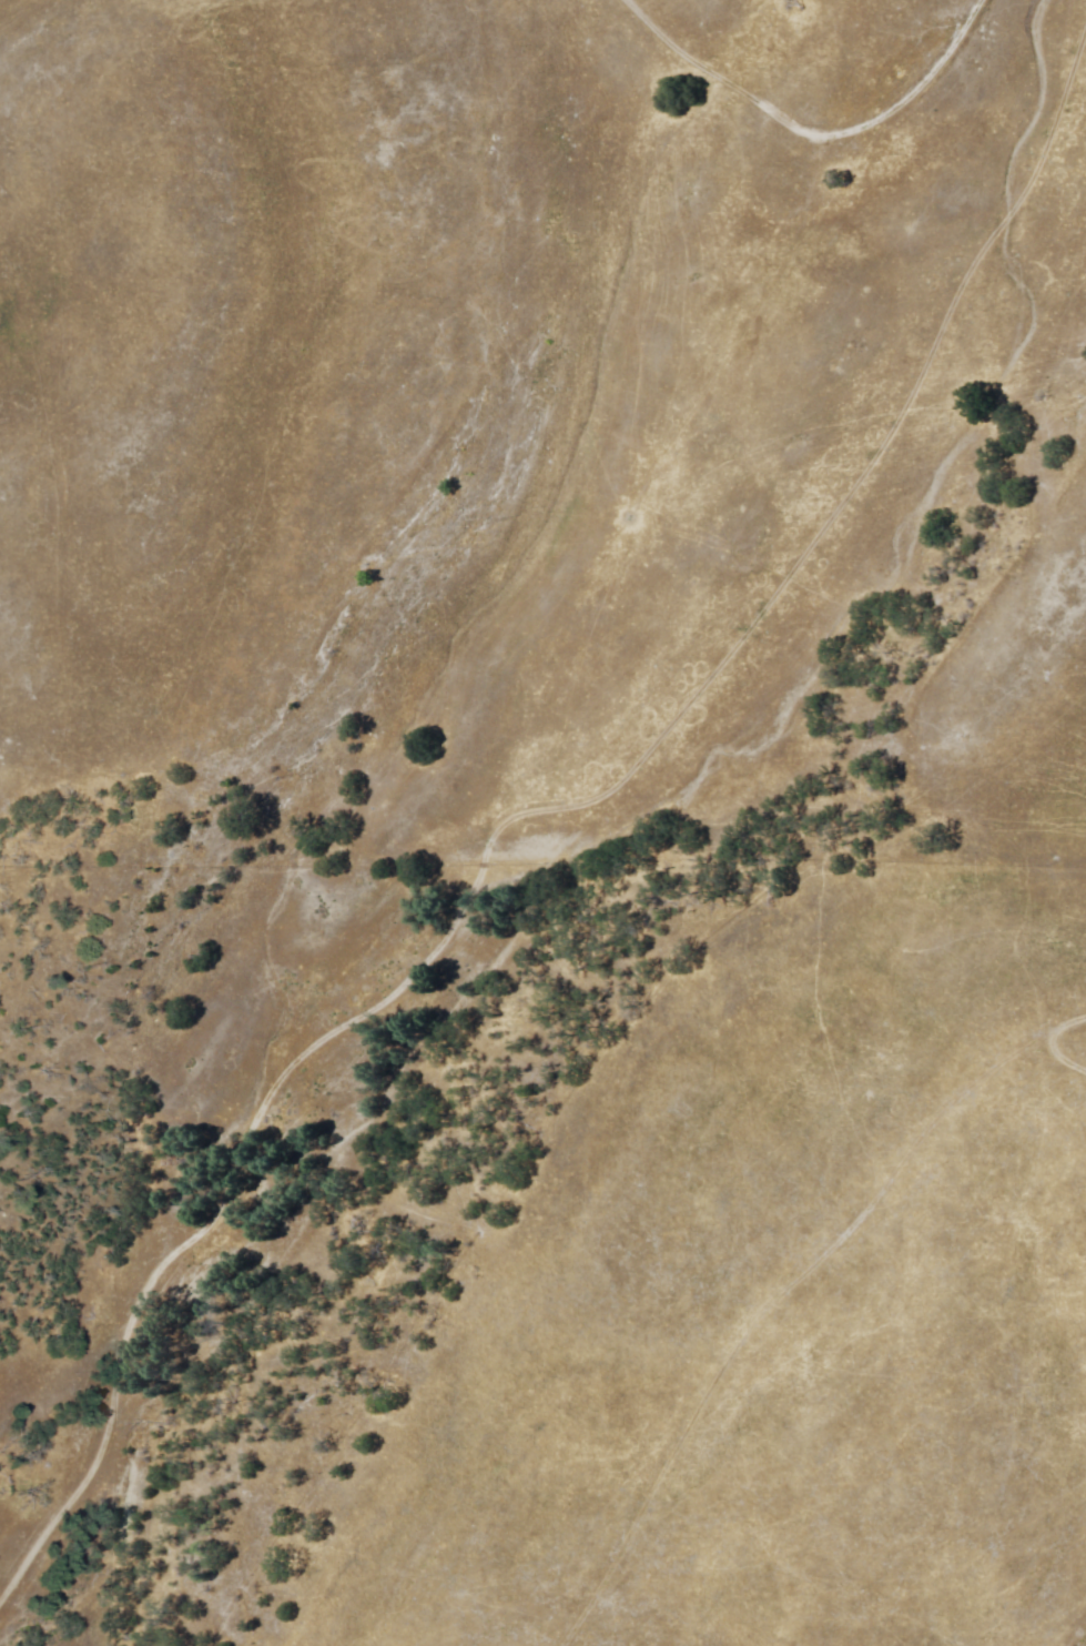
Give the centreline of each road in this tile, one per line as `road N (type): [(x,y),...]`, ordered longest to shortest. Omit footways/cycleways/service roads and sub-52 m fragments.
road 1 (track): [(672,0),(760,82),(916,82),(965,0)]

